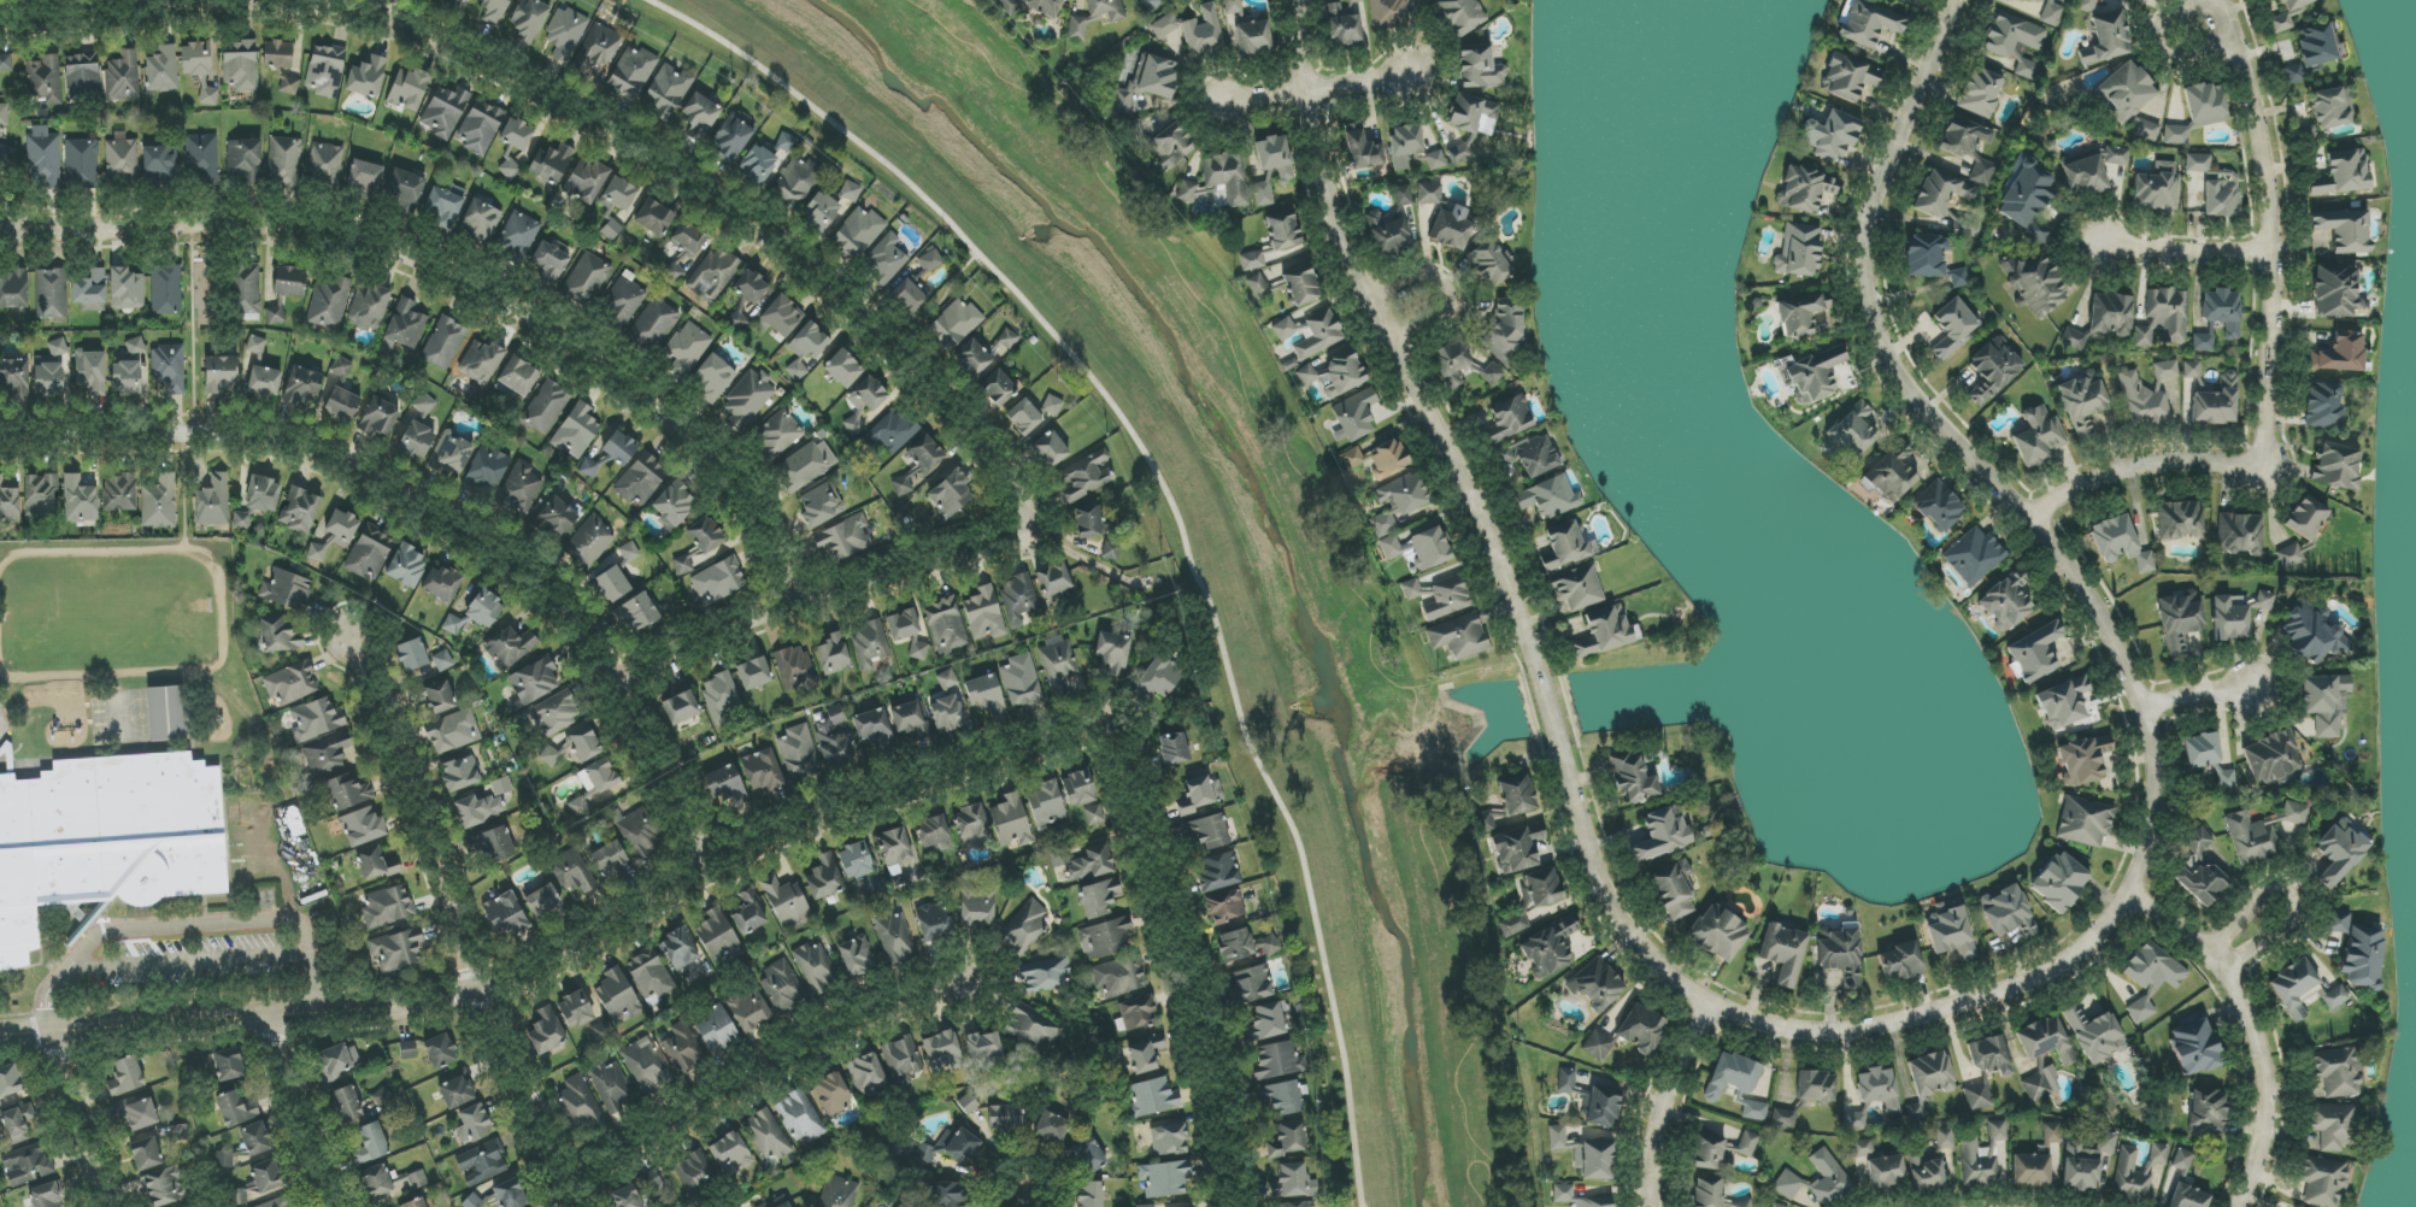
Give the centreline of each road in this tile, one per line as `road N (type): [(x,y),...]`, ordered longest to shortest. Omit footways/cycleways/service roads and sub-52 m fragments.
road 1 (residential): [(1712,1008),(1779,1028),(1841,1030),(2016,987),(2086,946),(2128,896),(2144,850),(2152,760),(2144,711),(2118,650),(2033,519),(1912,391),(1869,300),(1865,226),(1955,0)]
road 2 (residential): [(1033,506),(903,349),(834,288),(688,179),(498,71),(335,12),(187,0),(0,22)]
road 3 (residential): [(0,1035),(481,987),(576,942),(698,856),(771,820),(1047,729)]
road 4 (residential): [(803,600),(742,512),(662,425),(533,325),(401,259),(304,230),(0,222)]
road 5 (residential): [(0,438),(286,438),(489,544),(571,617),(698,856)]
road 6 (residential): [(1296,0),(1303,92),(1354,249),(1475,490),(1539,667)]
road 7 (residential): [(349,640),(481,987),(580,1206)]
road 8 (residential): [(1212,1206),(1205,1124),(1088,717),(1047,729)]
road 9 (residential): [(607,682),(803,600),(988,537),(1033,506)]
road 10 (residential): [(2033,519),(2097,483),(2152,466),(2264,471),(2271,257)]
road 11 (residential): [(568,1168),(818,1017),(962,968)]
road 12 (residential): [(2234,1206),(2264,1118),(2249,1015),(2211,954),(2128,896)]
road 13 (residential): [(1560,750),(1621,913),(1658,962),(1712,1008)]
road 14 (residential): [(2271,257),(2253,112),(2219,0)]
road 15 (residential): [(2222,967),(2279,932),(2294,905),(2286,895),(2257,901),(2211,954)]
road 16 (residential): [(1652,1206),(1659,1129),(1712,1008)]
road 17 (residential): [(247,1012),(317,1206)]
road 18 (residential): [(47,1028),(102,1206)]
road 19 (residential): [(1227,104),(1410,76)]
road 20 (residential): [(2271,257),(2095,249)]
road 21 (residential): [(2234,42),(2183,57),(2163,52),(2162,29),(2171,17),(2213,0)]

